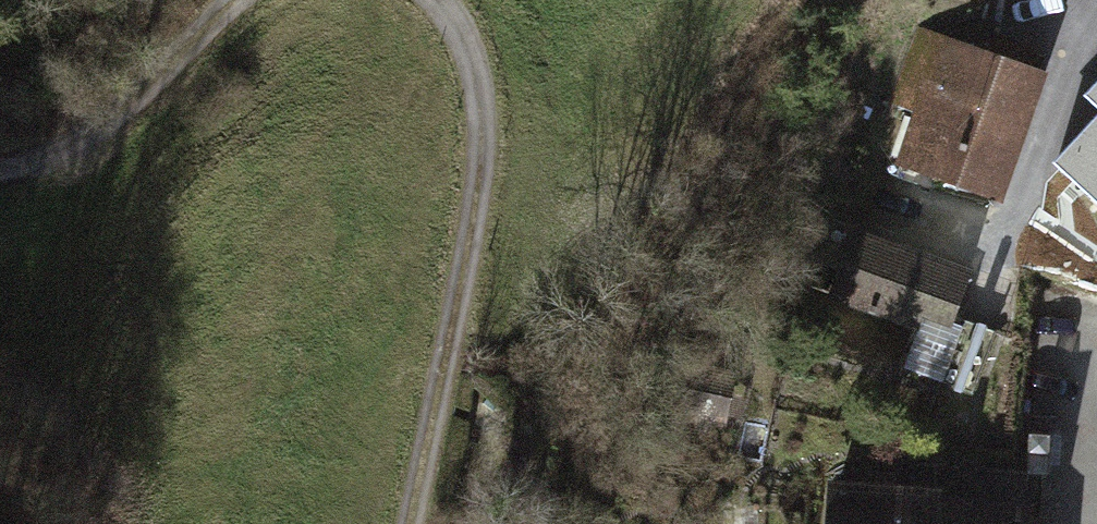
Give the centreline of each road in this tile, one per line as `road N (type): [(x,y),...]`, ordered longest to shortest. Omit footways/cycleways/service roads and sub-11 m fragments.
road 1 (track): [(410,523),(479,192),(482,108),(469,55),(438,0)]
road 2 (track): [(237,0),(117,119),(41,167),(0,172)]
road 3 (residential): [(1096,16),(1083,31),(1014,246)]

